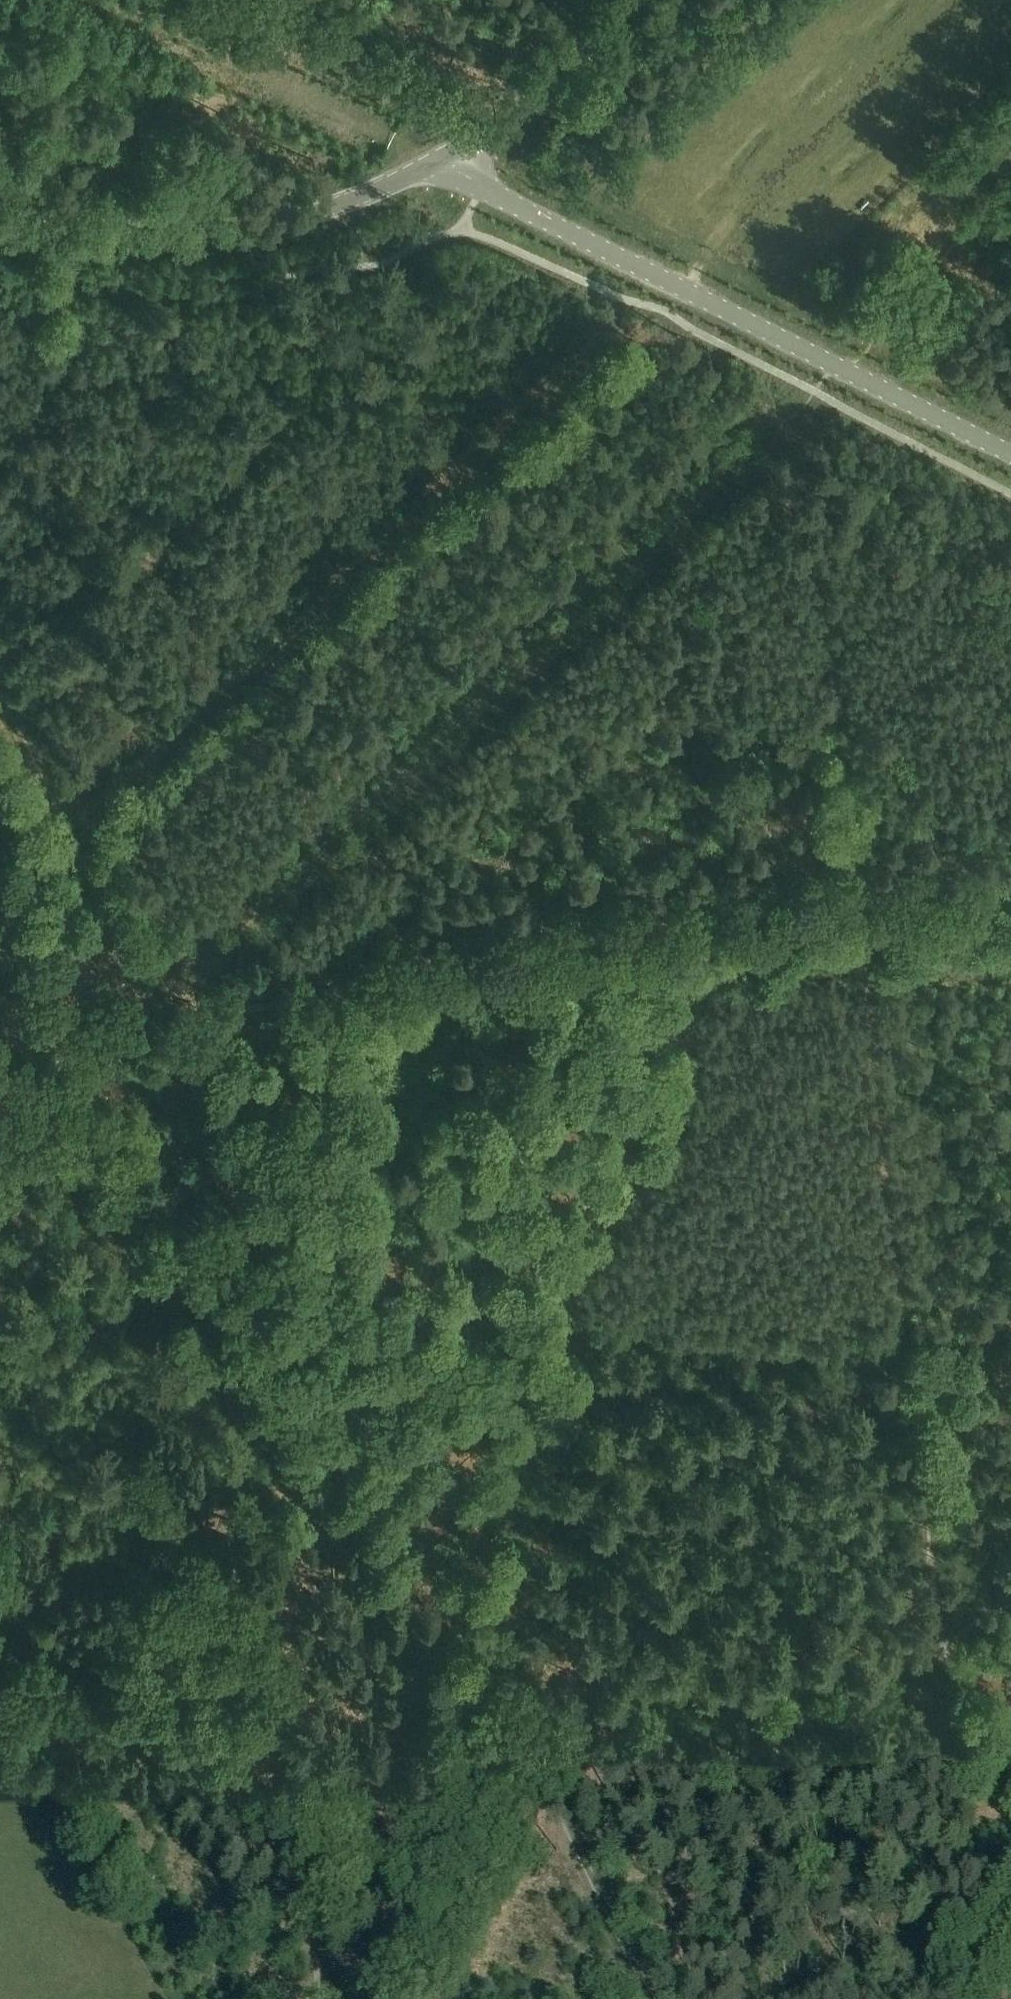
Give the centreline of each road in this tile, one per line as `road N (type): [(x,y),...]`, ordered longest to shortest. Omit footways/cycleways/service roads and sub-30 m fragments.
road 1 (track): [(655,1998),(163,1011),(761,439)]
road 2 (track): [(761,439),(808,488),(946,1652)]
road 3 (track): [(670,277),(0,906)]
road 4 (track): [(1010,1375),(295,1274)]
road 5 (tertiary): [(1010,451),(437,161)]
road 6 (tertiary): [(0,228),(227,229),(339,206),(437,161)]
road 7 (track): [(310,1998),(347,1795),(447,1578)]
road 8 (track): [(760,1691),(783,1820),(777,1874),(755,1925),(709,1965),(624,1998)]
road 9 (track): [(437,161),(113,0)]
road 10 (track): [(163,1011),(0,698)]
road 11 (track): [(383,1998),(510,1769),(532,1749)]
road 12 (track): [(1010,1613),(912,1666),(760,1691)]
road 13 (tertiary): [(437,161),(530,101),(631,0)]
road 14 (track): [(760,1691),(611,1704),(532,1749)]
road 15 (track): [(1010,198),(839,364)]
road 16 (track): [(1010,1811),(946,1652)]

